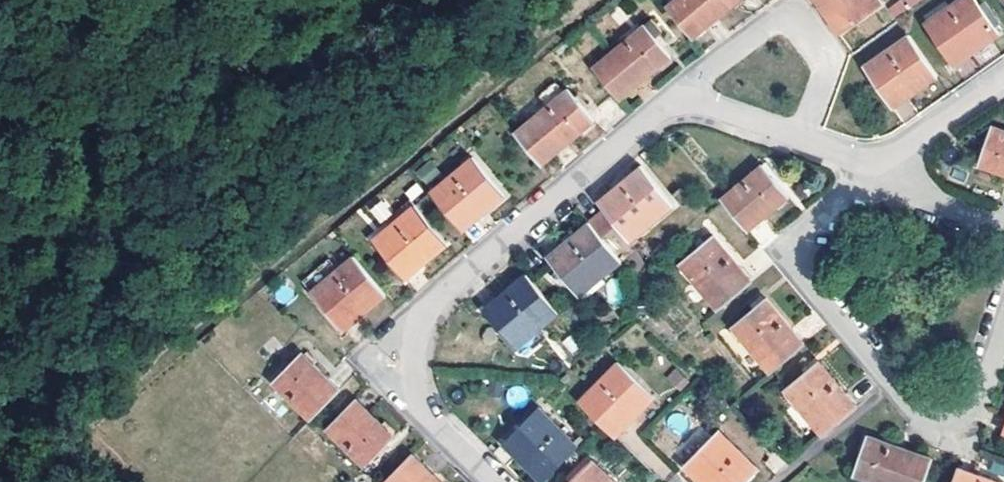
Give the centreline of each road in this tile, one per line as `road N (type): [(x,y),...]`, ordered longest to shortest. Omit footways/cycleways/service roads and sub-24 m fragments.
road 1 (residential): [(877,157),(688,101),(643,120),(422,310),(413,338),(417,398),(432,424),(491,481)]
road 2 (residential): [(883,189),(853,197),(809,232),(800,262),(930,423),(956,427),(970,421),(1003,329)]
road 3 (residential): [(1003,76),(877,157)]

